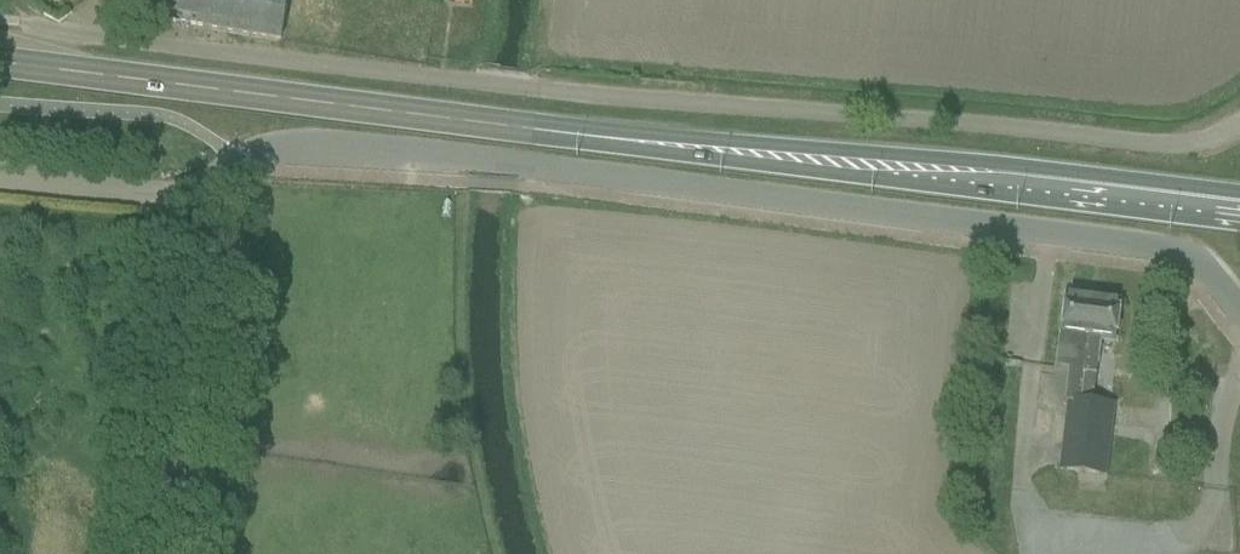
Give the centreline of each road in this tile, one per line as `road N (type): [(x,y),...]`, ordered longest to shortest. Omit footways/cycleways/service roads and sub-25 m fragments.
road 1 (unclassified): [(1239,312),(1189,254),(1155,244),(322,142),(276,145),(240,158),(211,185),(164,553)]
road 2 (primary): [(1239,213),(0,65)]
road 3 (unclassified): [(1239,121),(1154,144),(347,70),(68,30)]

